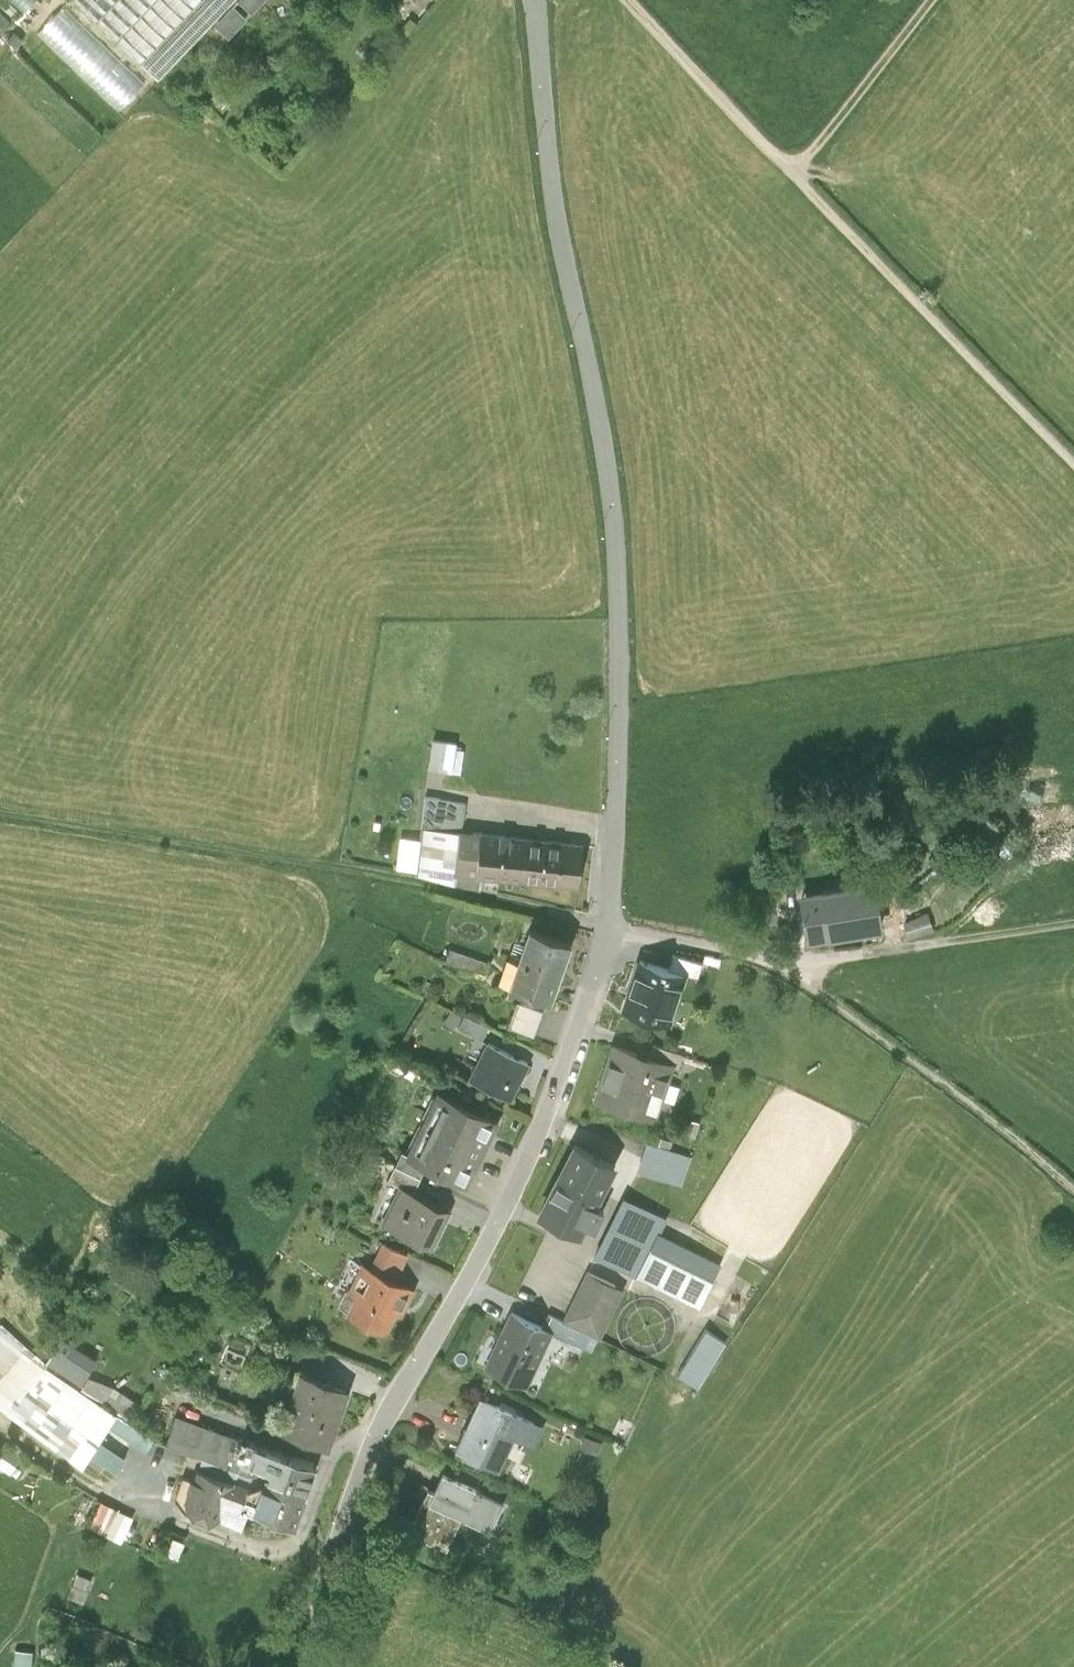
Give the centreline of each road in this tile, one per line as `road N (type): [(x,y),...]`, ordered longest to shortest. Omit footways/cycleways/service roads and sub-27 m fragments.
road 1 (unclassified): [(609,929),(625,690),(616,475),(565,228),(543,0)]
road 2 (residential): [(300,1666),(372,1449),(539,1123),(609,929)]
road 3 (track): [(637,0),(1073,452)]
road 4 (track): [(0,814),(393,881),(609,929)]
road 5 (track): [(797,963),(812,988),(1073,1189)]
road 6 (track): [(797,963),(1073,918)]
road 7 (track): [(914,0),(785,154)]
road 8 (unclassified): [(609,929),(797,963)]

